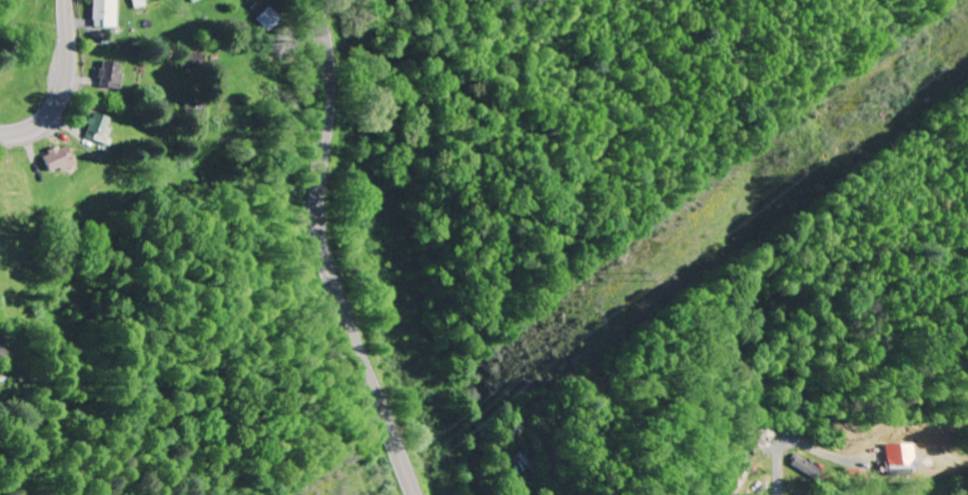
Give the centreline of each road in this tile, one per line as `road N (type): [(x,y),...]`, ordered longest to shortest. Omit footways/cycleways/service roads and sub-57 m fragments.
road 1 (track): [(325,146),(632,124),(805,99),(889,63),(923,37),(944,0)]
road 2 (secondary): [(417,494),(321,249),(317,204),(329,79),(313,0)]
road 3 (secondary): [(66,0),(60,101),(37,125),(0,134)]

